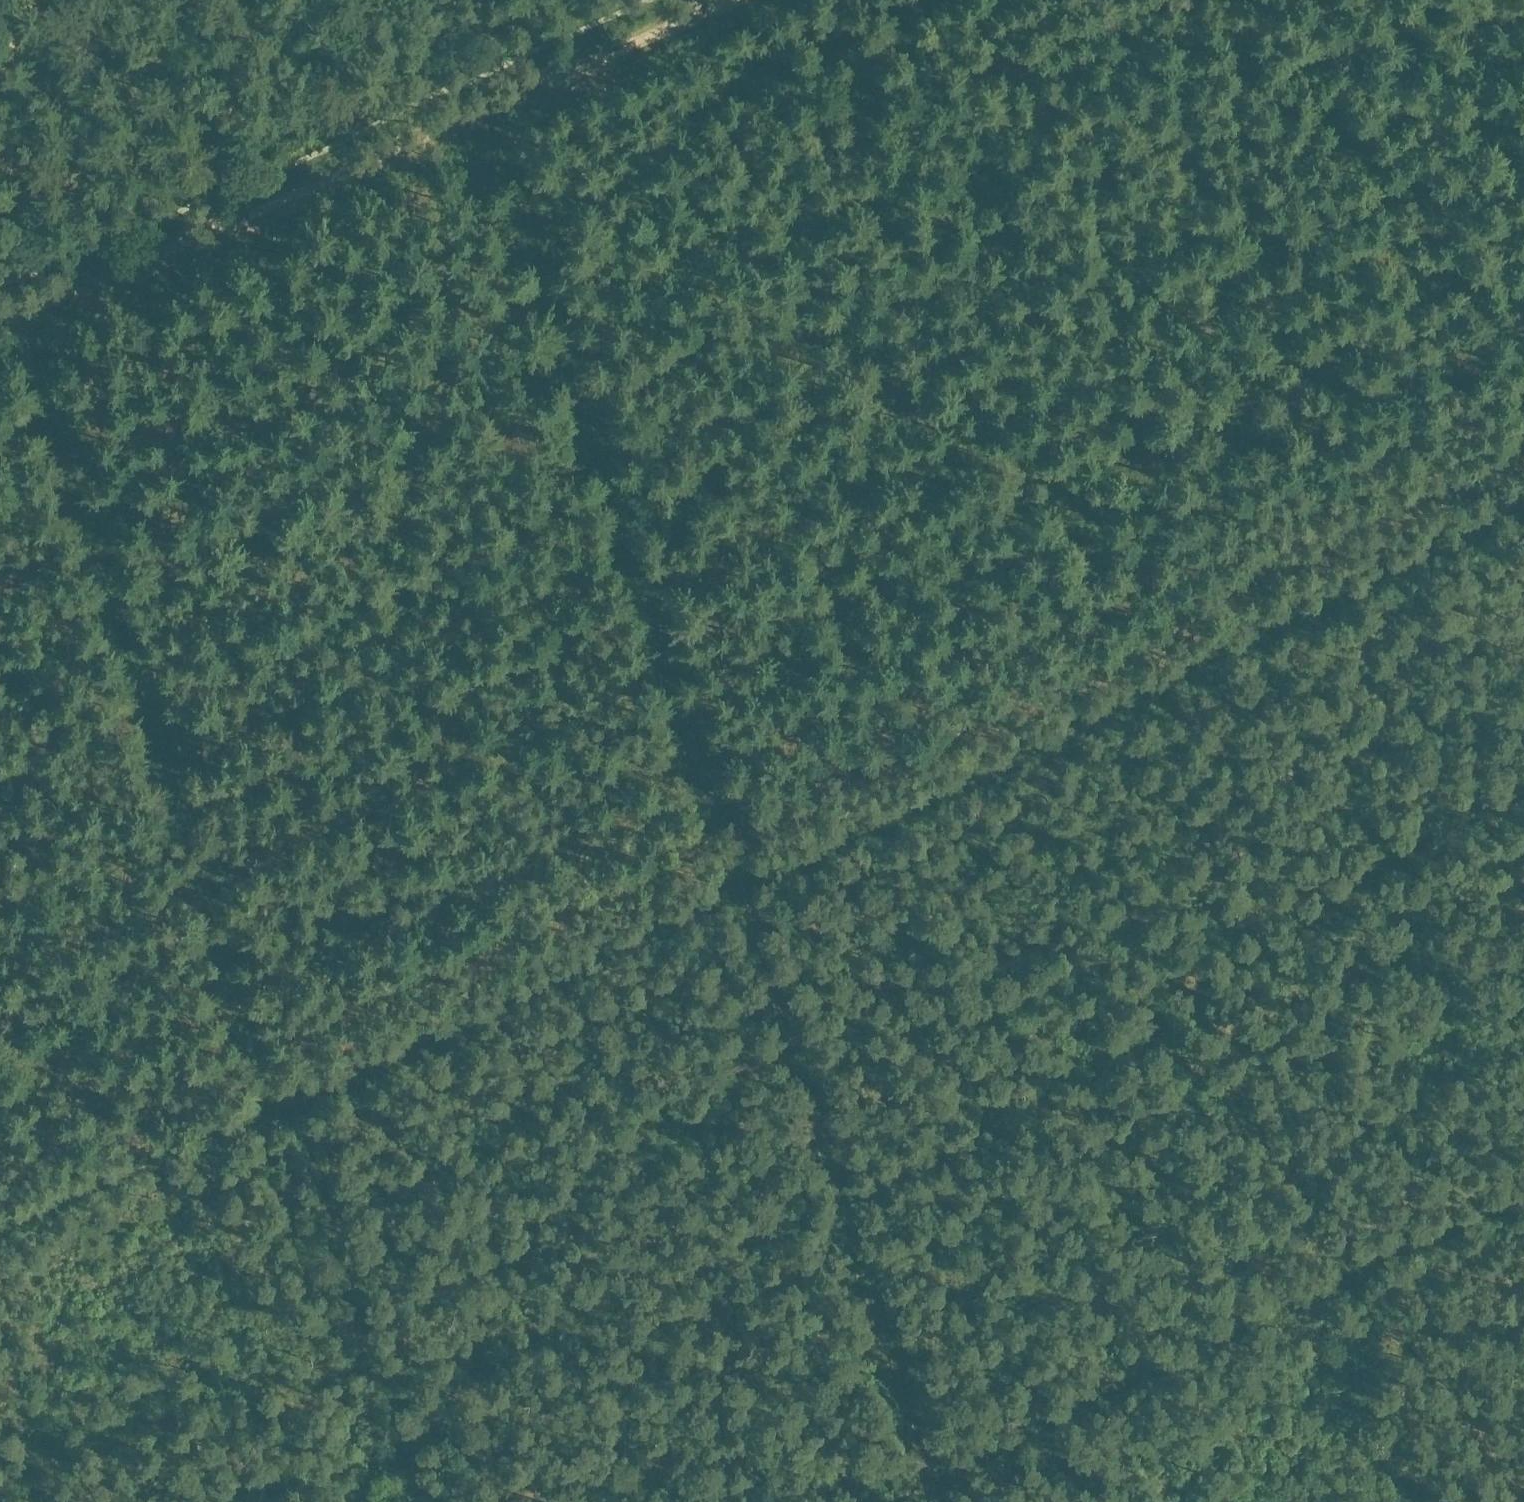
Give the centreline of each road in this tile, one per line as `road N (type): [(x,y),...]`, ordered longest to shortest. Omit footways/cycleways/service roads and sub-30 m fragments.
road 1 (track): [(1523,504),(740,882)]
road 2 (track): [(0,323),(726,0)]
road 3 (track): [(740,882),(936,1501)]
road 4 (track): [(584,391),(740,882)]
road 5 (track): [(491,102),(584,391)]
road 6 (track): [(276,1100),(0,1216)]

